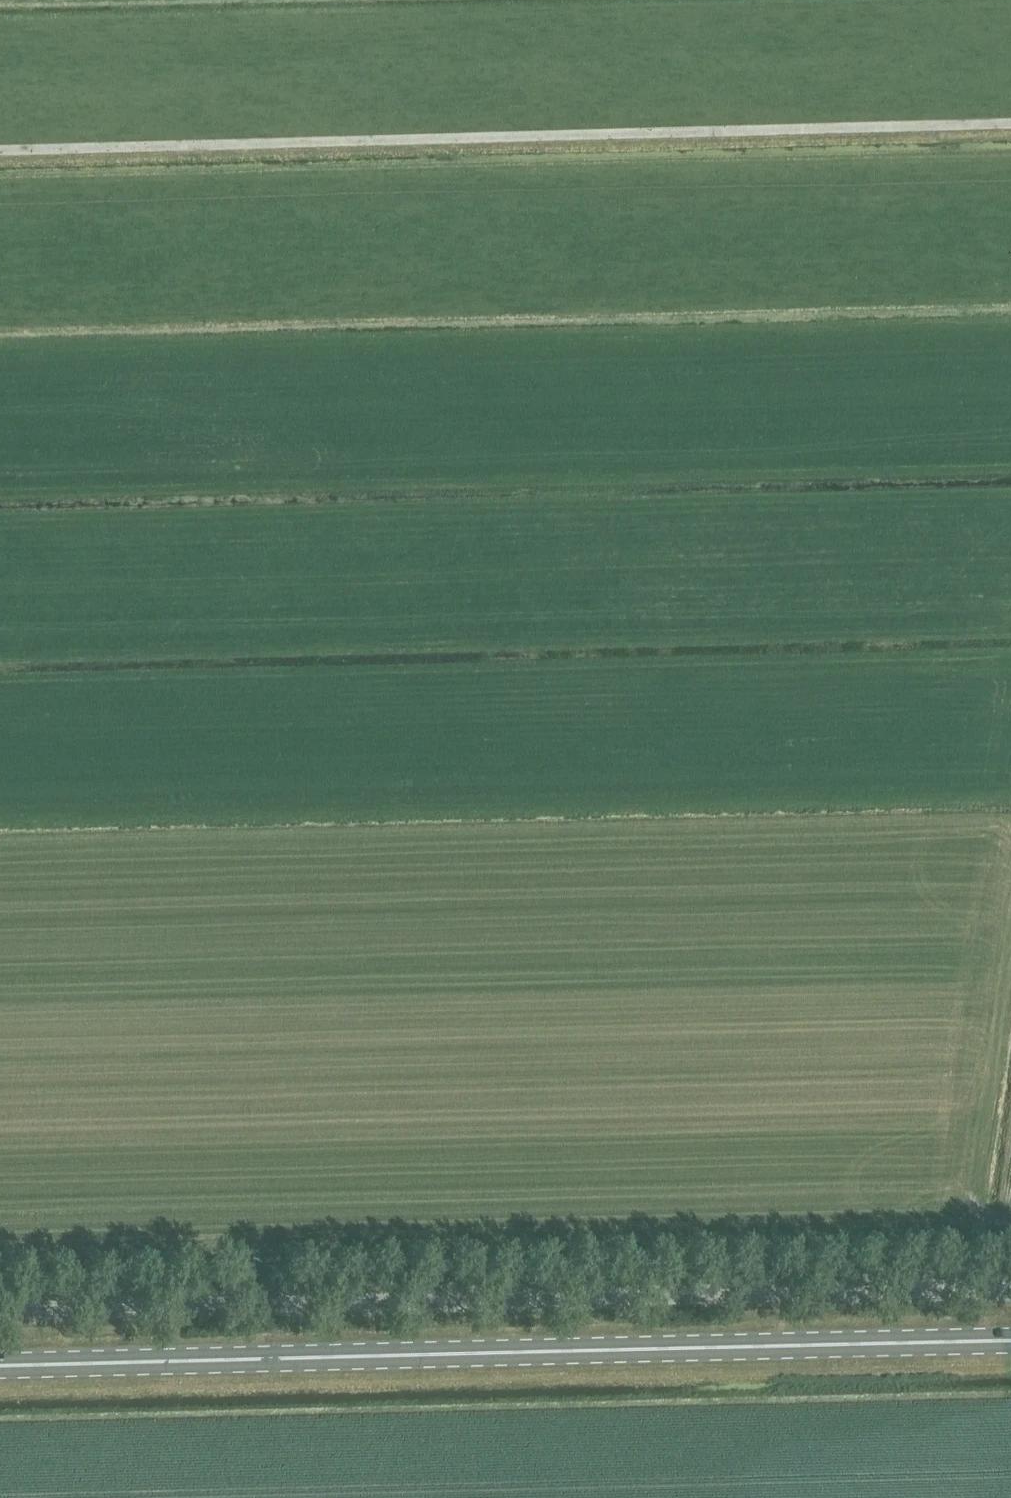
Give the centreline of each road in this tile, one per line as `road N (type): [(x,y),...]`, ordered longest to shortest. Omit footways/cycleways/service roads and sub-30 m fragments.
road 1 (secondary): [(1010,1340),(0,1366)]
road 2 (unclassified): [(0,1316),(1010,1292)]

